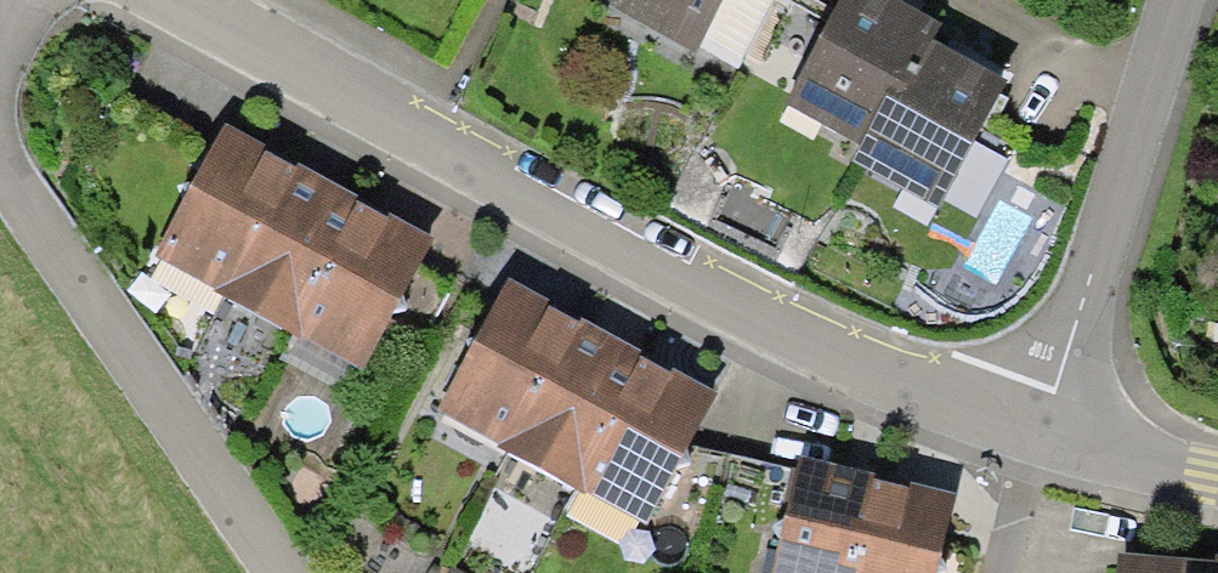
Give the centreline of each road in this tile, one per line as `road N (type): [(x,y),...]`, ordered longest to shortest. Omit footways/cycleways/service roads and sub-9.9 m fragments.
road 1 (unclassified): [(152,0),(545,224),(847,363),(1038,428)]
road 2 (residential): [(269,572),(0,180)]
road 3 (residential): [(1038,428),(1169,0)]
road 4 (unclassified): [(1038,428),(1217,469)]
road 5 (residential): [(1038,428),(1002,572)]

